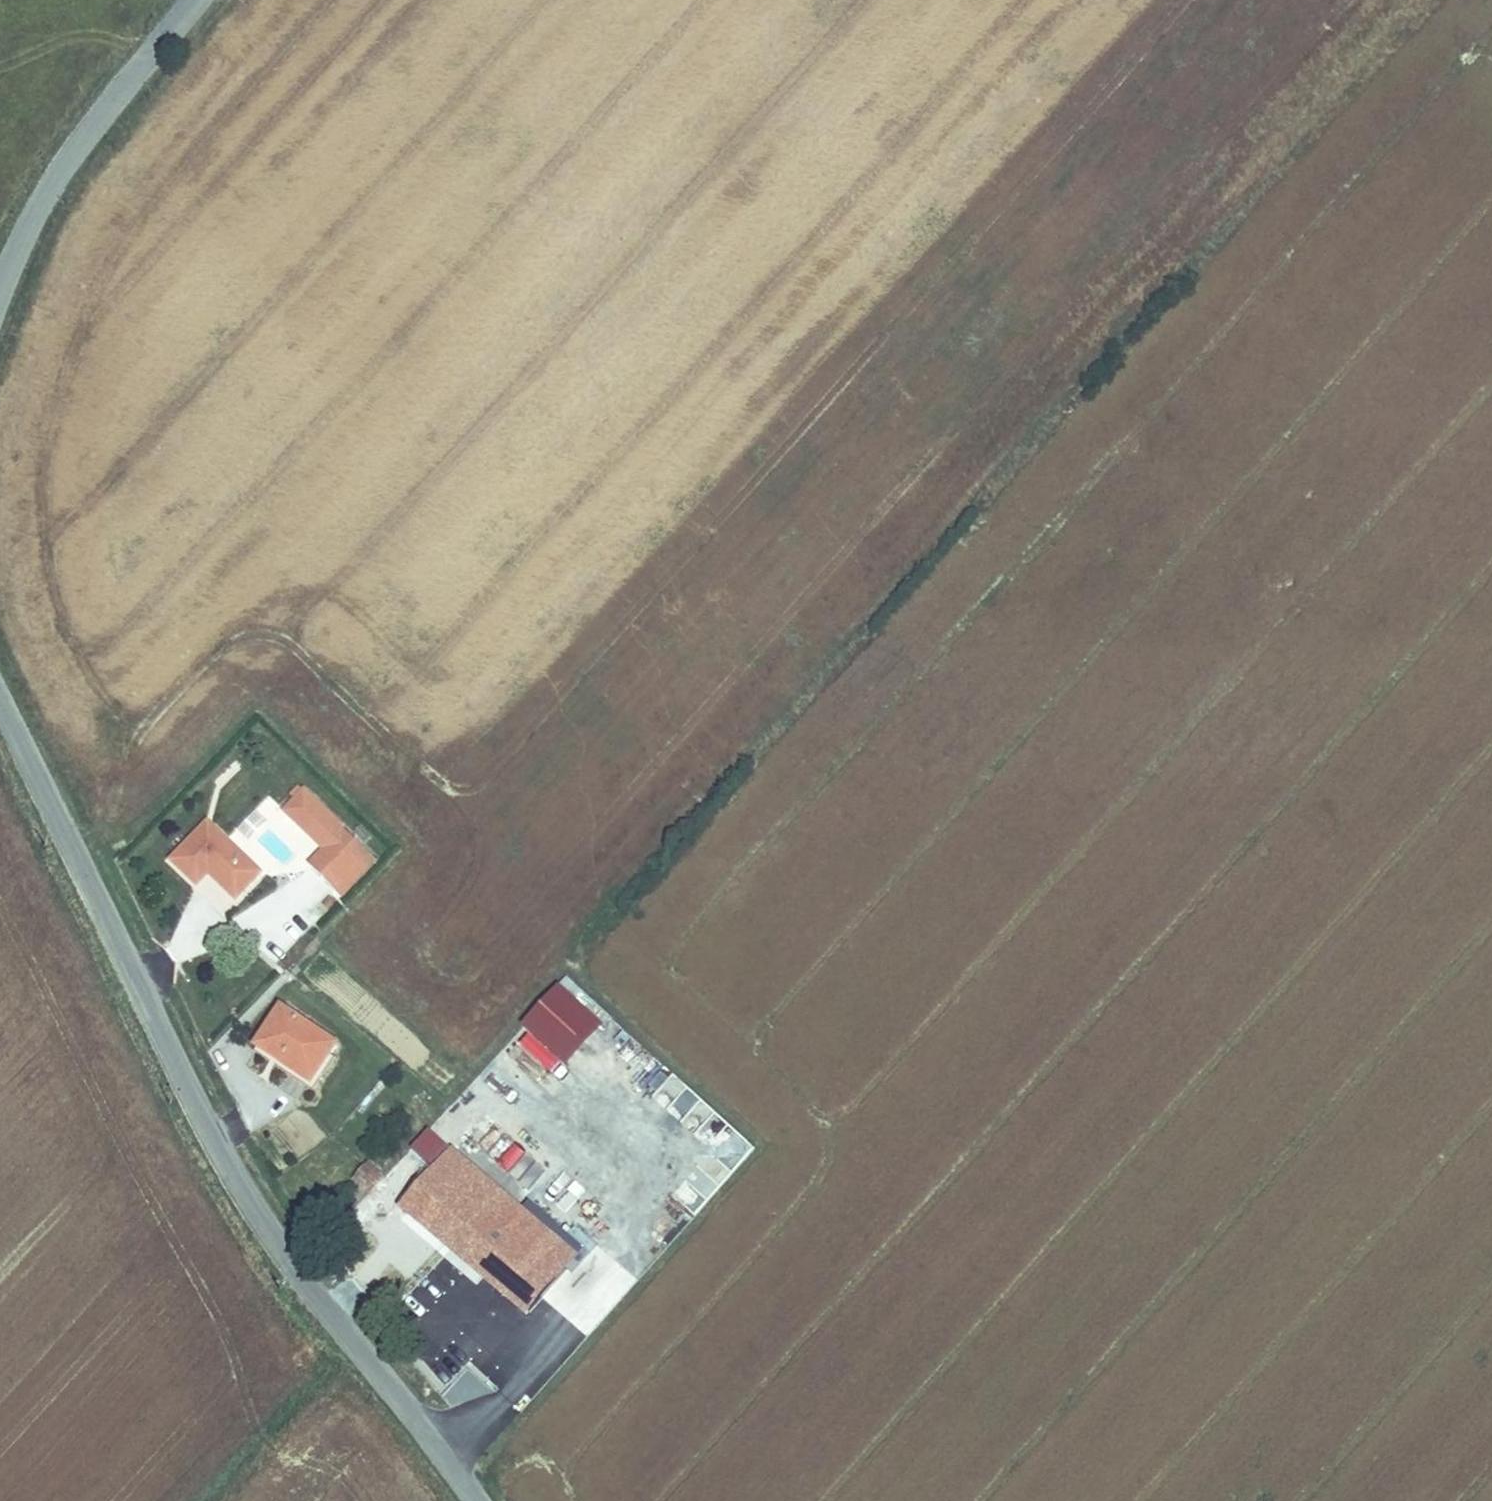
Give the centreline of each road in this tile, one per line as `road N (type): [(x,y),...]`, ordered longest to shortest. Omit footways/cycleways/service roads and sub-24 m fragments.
road 1 (tertiary): [(0,701),(242,1188),(476,1500)]
road 2 (tertiary): [(194,0),(52,185),(0,285)]

